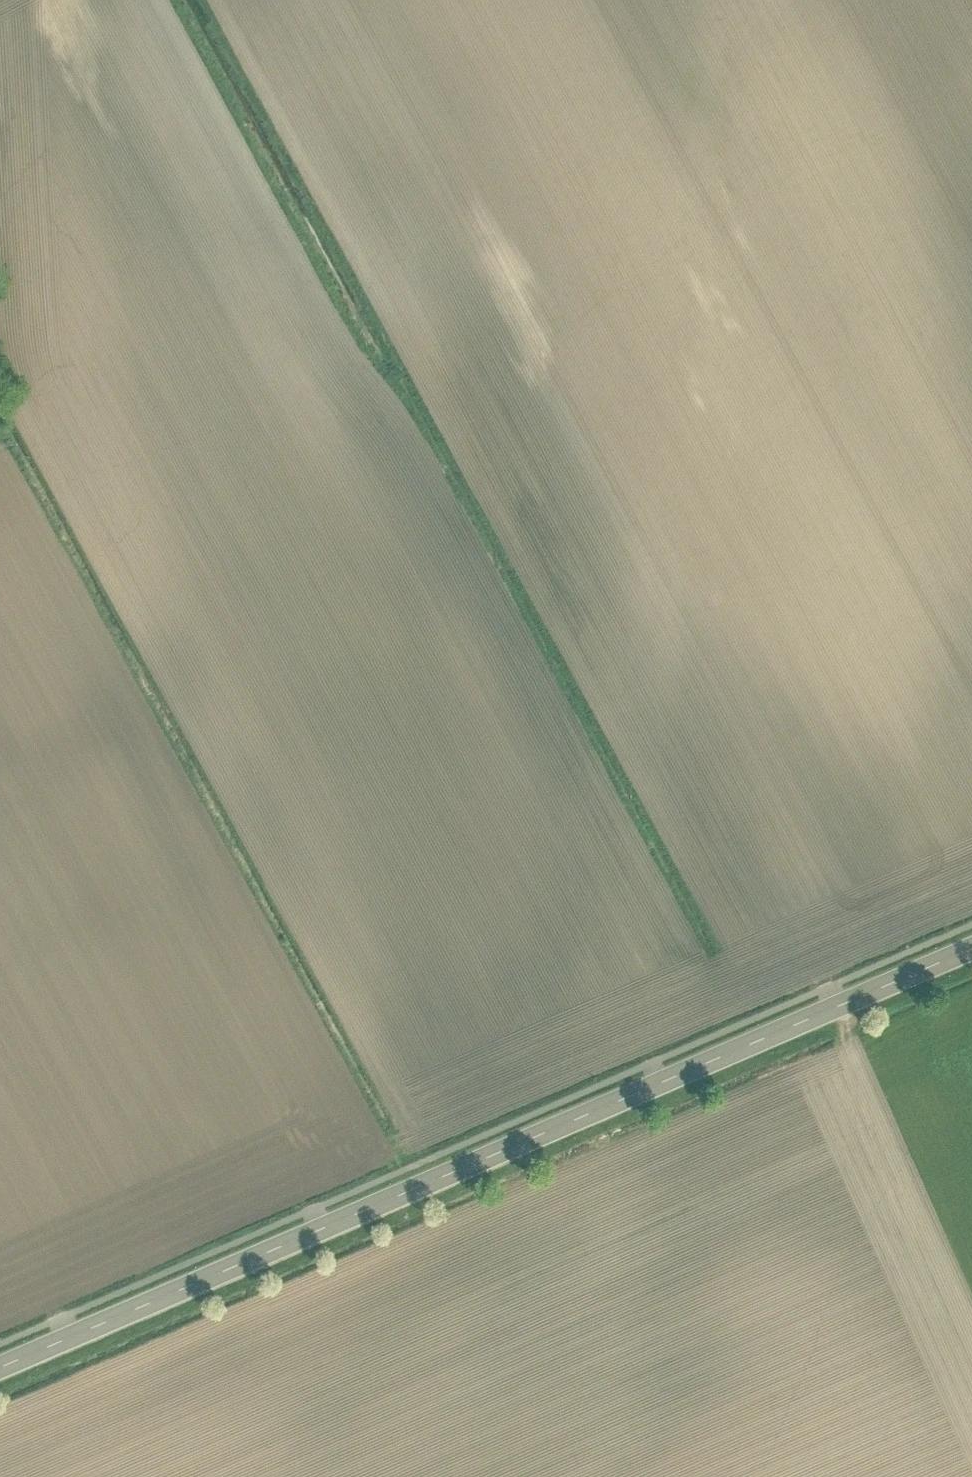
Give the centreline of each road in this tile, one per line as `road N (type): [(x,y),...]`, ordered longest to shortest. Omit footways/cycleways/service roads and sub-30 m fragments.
road 1 (tertiary): [(971,945),(0,1365)]

